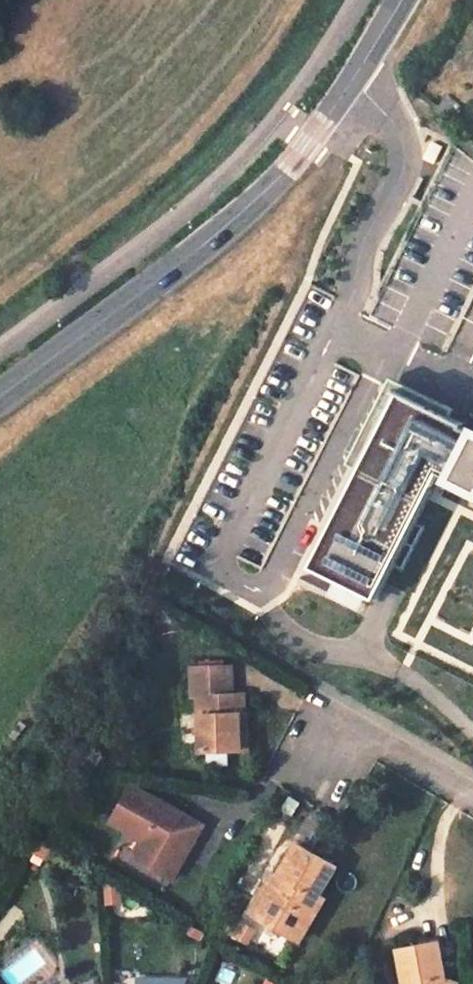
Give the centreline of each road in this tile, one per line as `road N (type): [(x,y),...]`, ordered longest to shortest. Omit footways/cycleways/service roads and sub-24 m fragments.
road 1 (tertiary): [(0,399),(251,208),(339,105),(405,0)]
road 2 (residential): [(472,798),(351,731),(316,782)]

